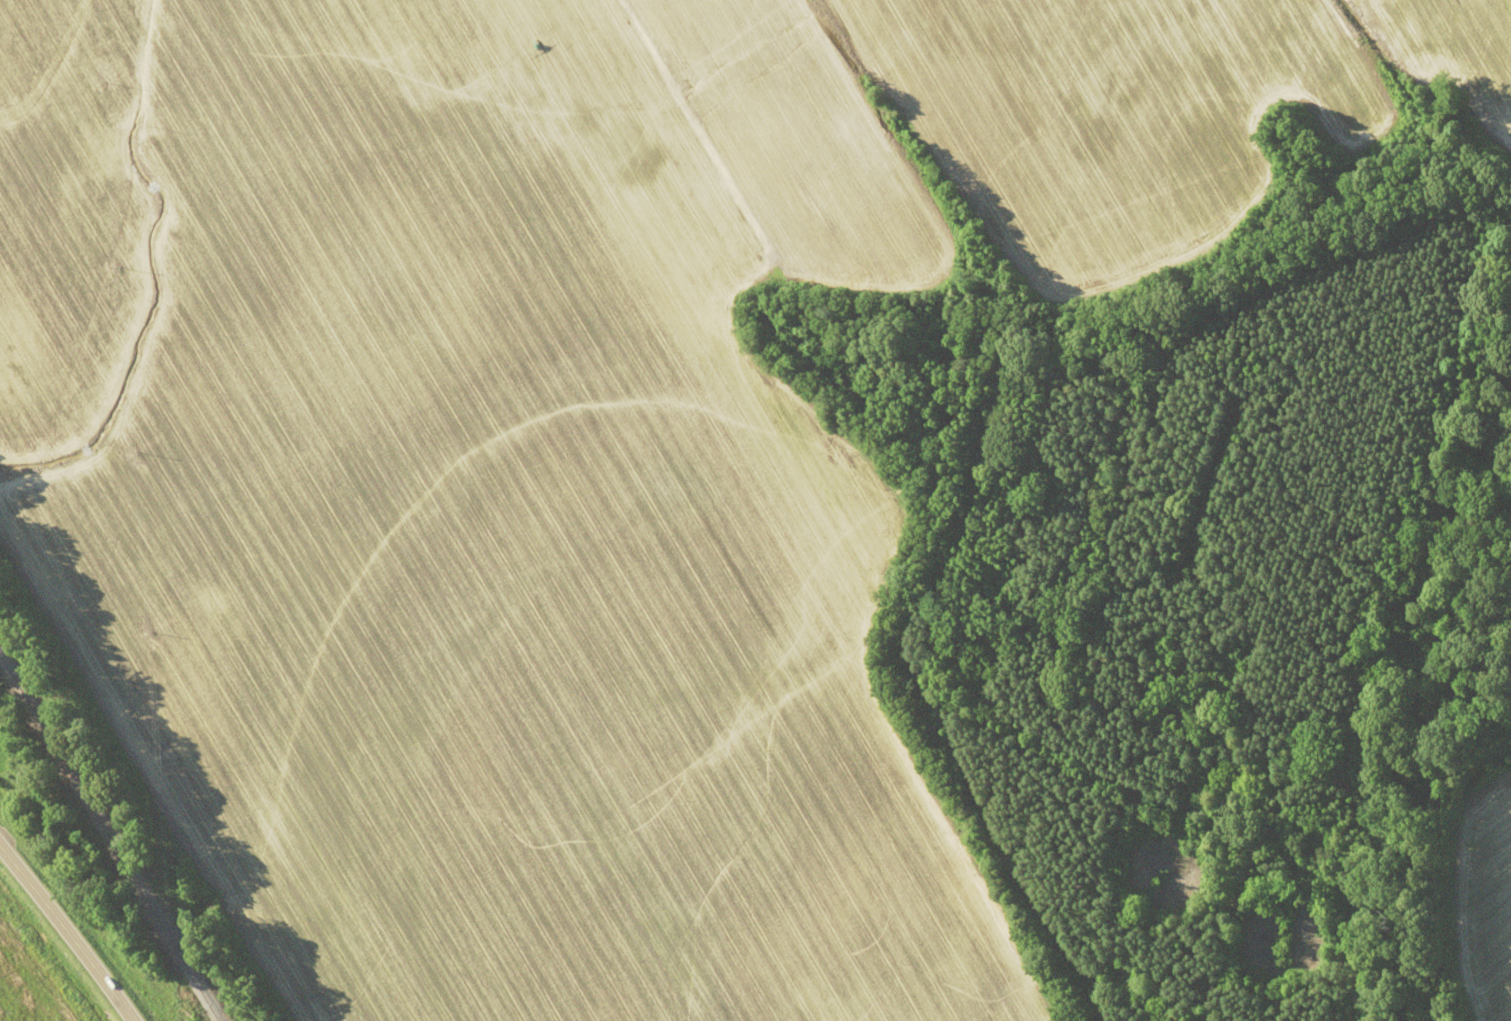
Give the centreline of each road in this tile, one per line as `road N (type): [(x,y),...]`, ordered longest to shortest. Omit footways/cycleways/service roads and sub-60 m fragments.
road 1 (primary): [(131,1020),(0,851)]
road 2 (track): [(1168,1020),(1224,908)]

